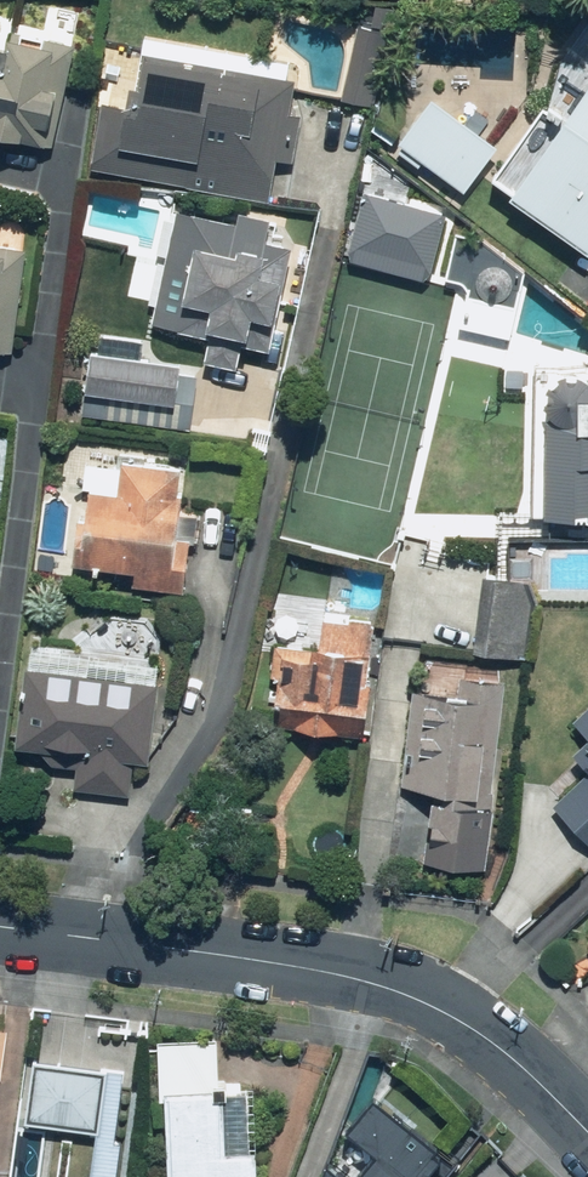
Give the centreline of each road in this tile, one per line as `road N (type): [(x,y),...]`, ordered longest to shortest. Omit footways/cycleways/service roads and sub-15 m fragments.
road 1 (tertiary): [(0,930),(371,981),(457,1023),(587,1147)]

